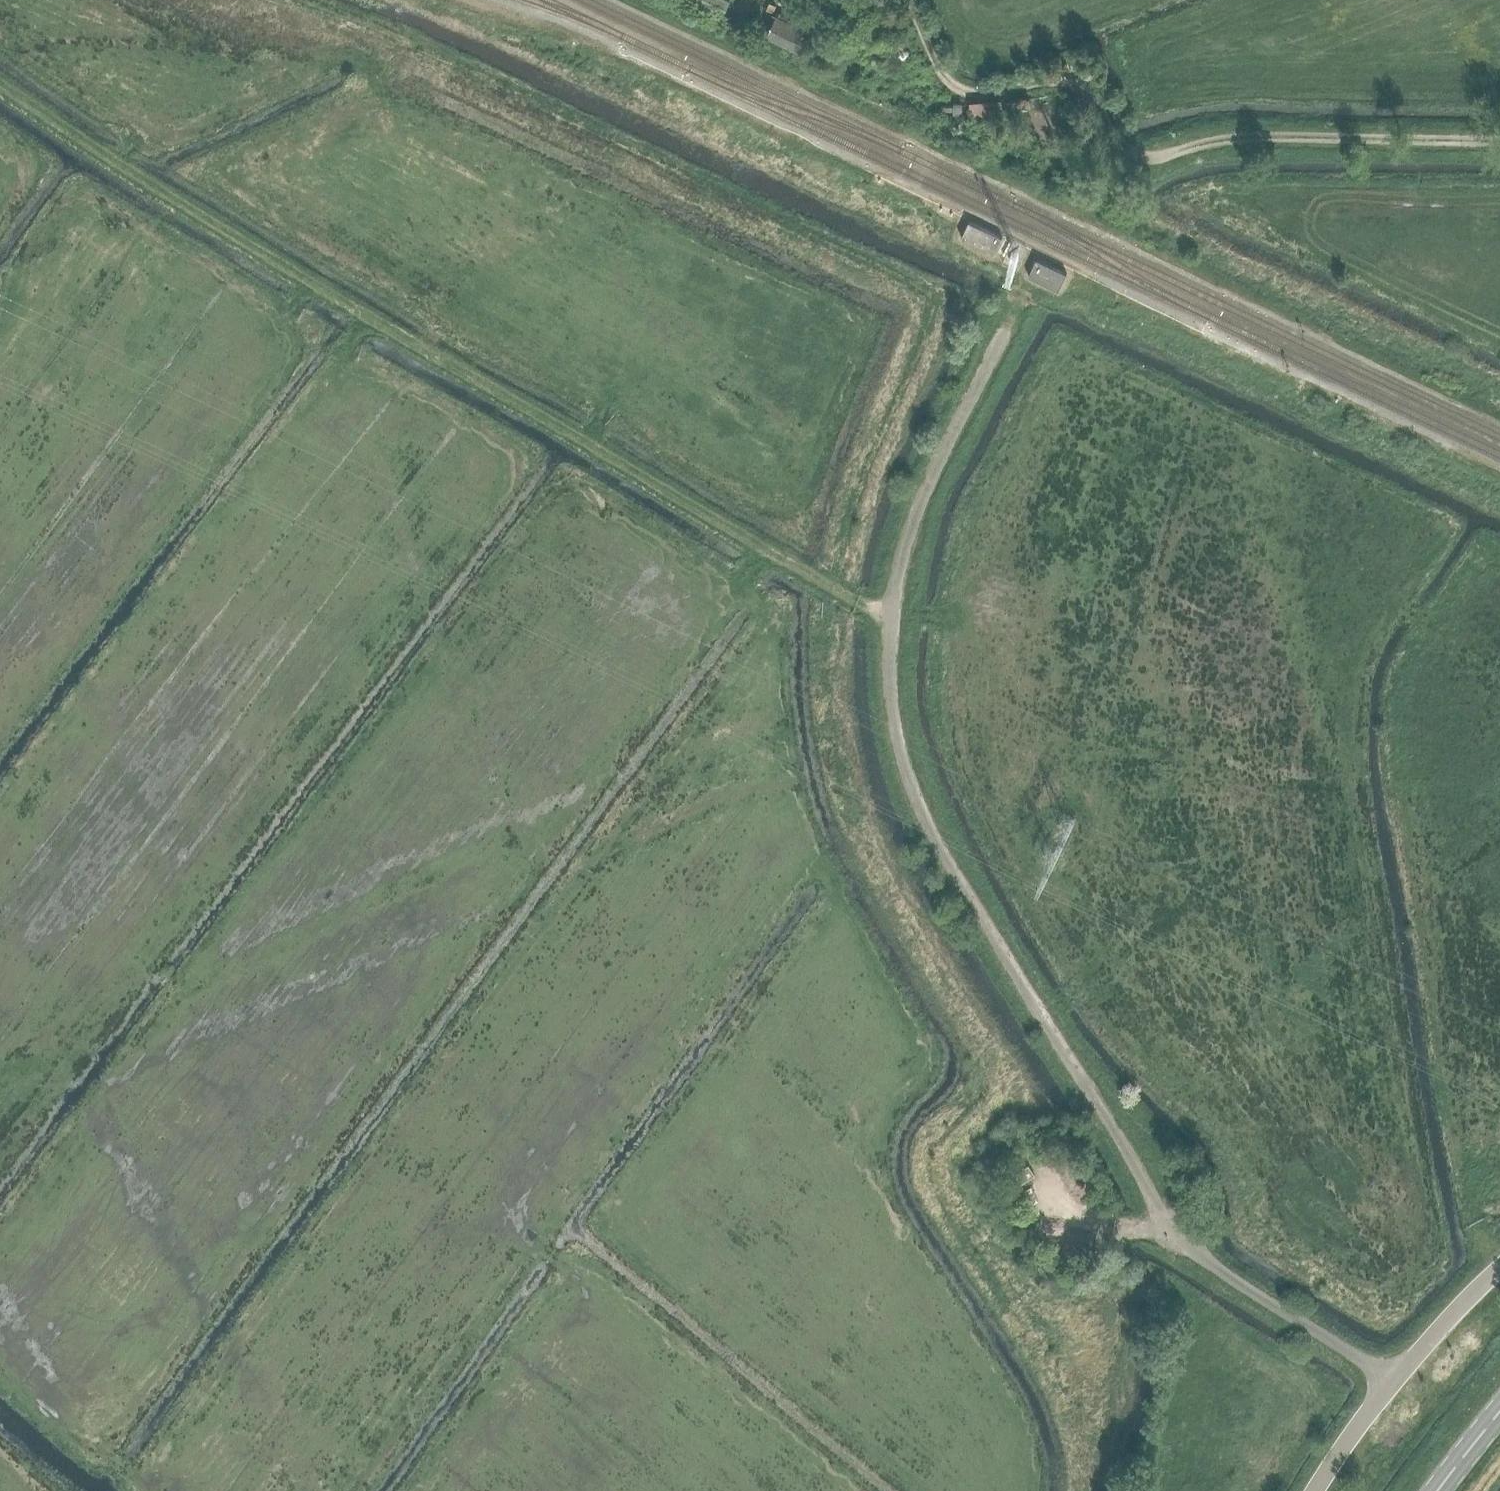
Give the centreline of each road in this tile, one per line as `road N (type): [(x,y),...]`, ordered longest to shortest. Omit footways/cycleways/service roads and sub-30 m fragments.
road 1 (unclassified): [(1390,1383),(1208,1263),(1174,1229),(924,820),(903,768),(889,619),(907,534),(1019,296)]
road 2 (track): [(889,619),(353,314),(0,88)]
road 3 (unclassified): [(1499,143),(1246,138),(1157,154)]
road 4 (unclassified): [(1390,1383),(1499,1274)]
road 5 (unclassified): [(1316,1490),(1390,1383)]

